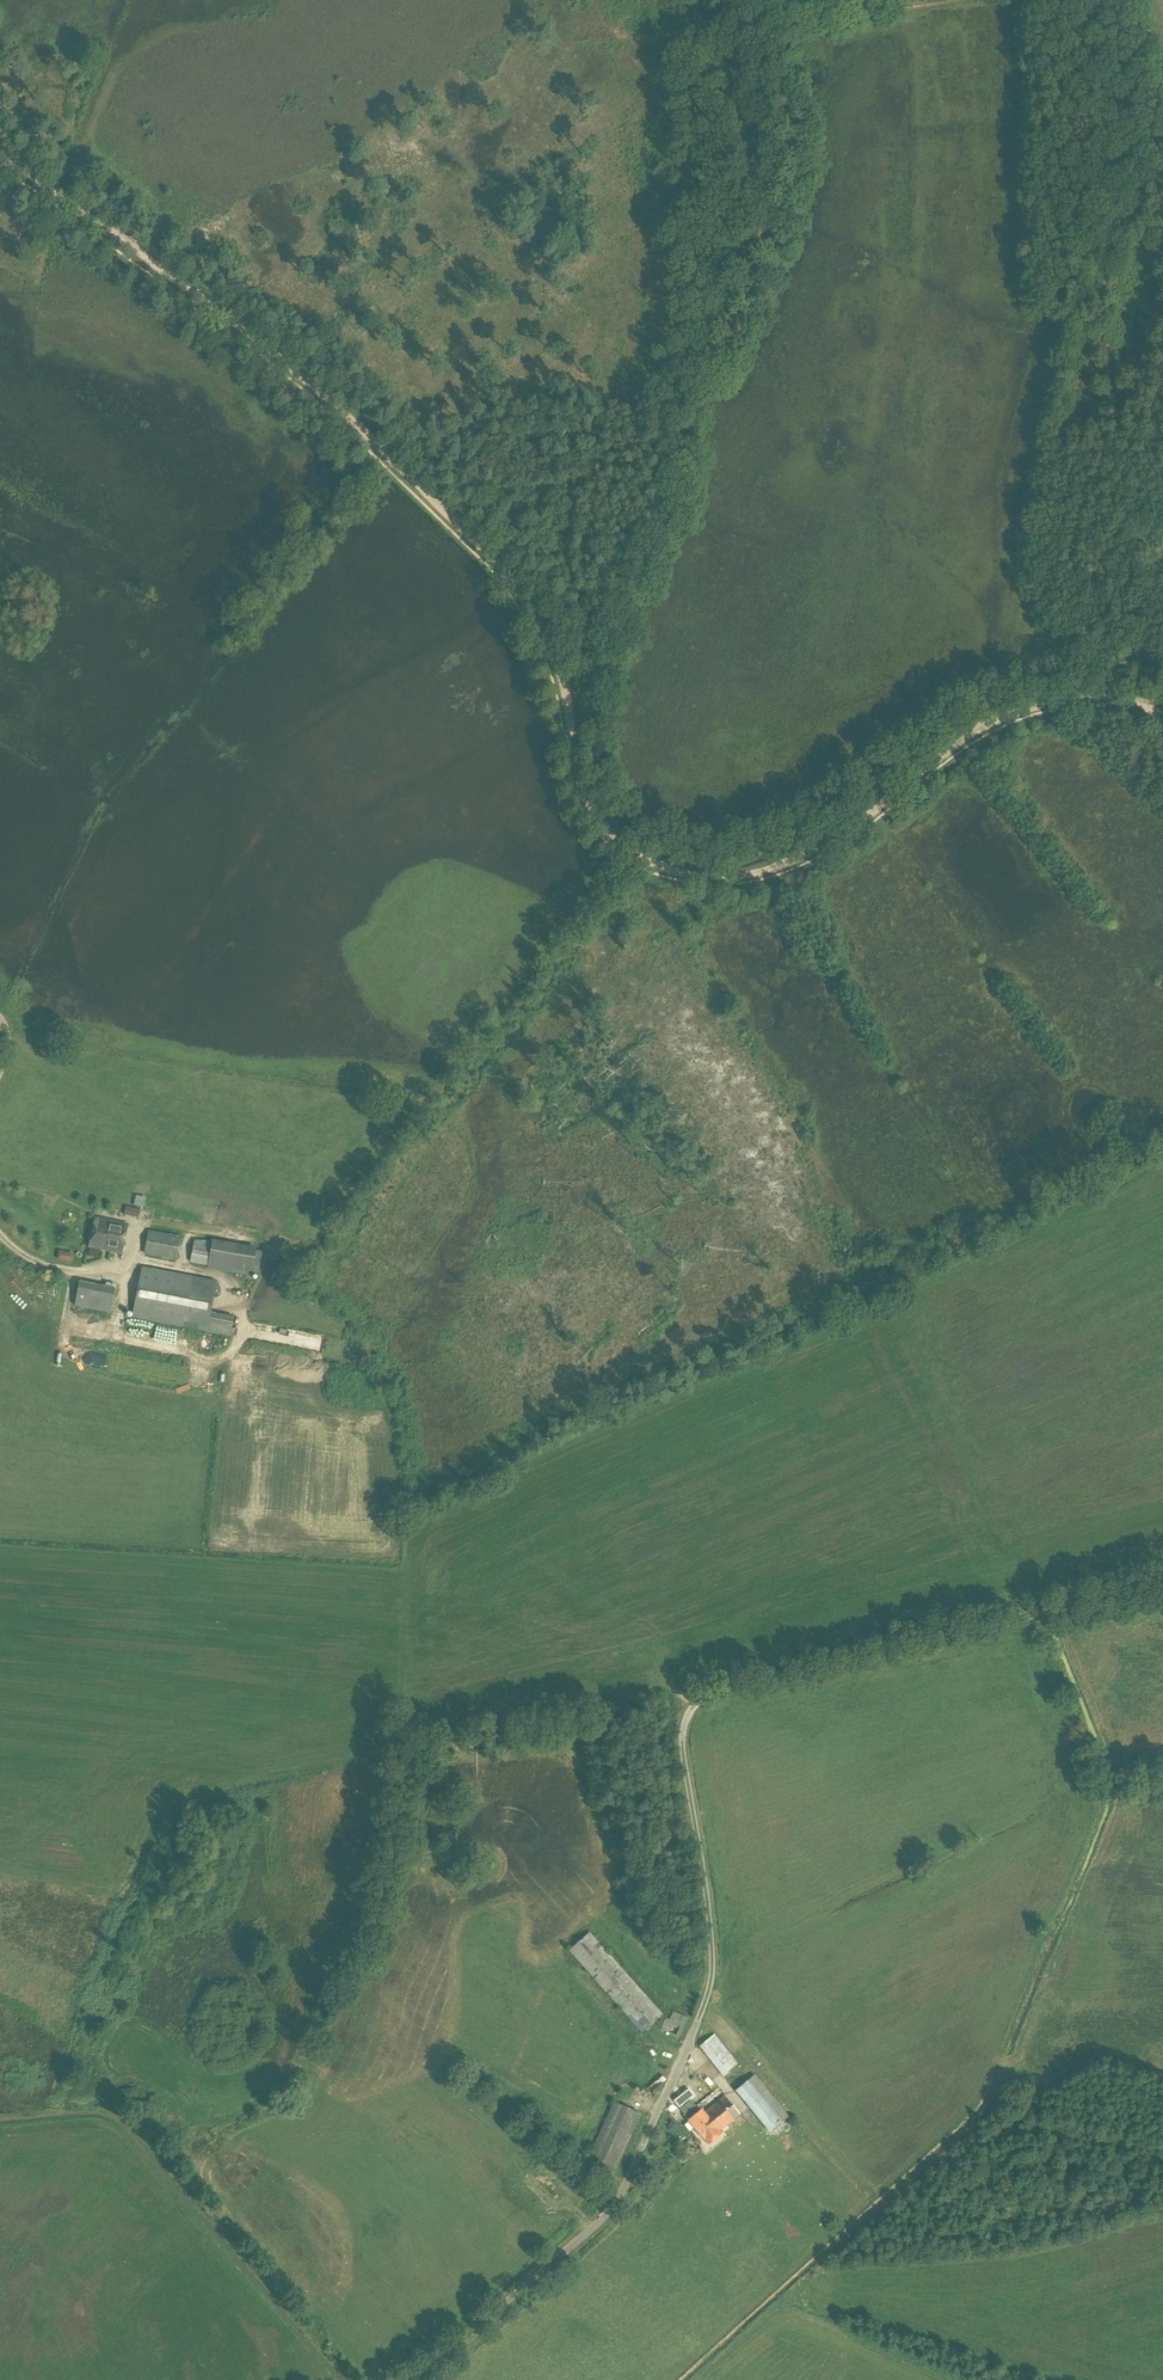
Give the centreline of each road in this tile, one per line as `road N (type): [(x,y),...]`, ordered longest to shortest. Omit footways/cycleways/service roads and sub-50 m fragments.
road 1 (unclassified): [(405,2379),(614,2199),(712,1991),(685,1702),(1162,1582)]
road 2 (track): [(1162,725),(1152,710),(1110,699),(1021,711),(985,726),(799,861),(716,878),(650,862),(597,817),(573,760),(552,653)]
road 3 (track): [(552,653),(524,598),(442,508),(165,267),(0,158)]
road 4 (track): [(165,267),(180,233),(123,179),(77,158),(46,189)]

